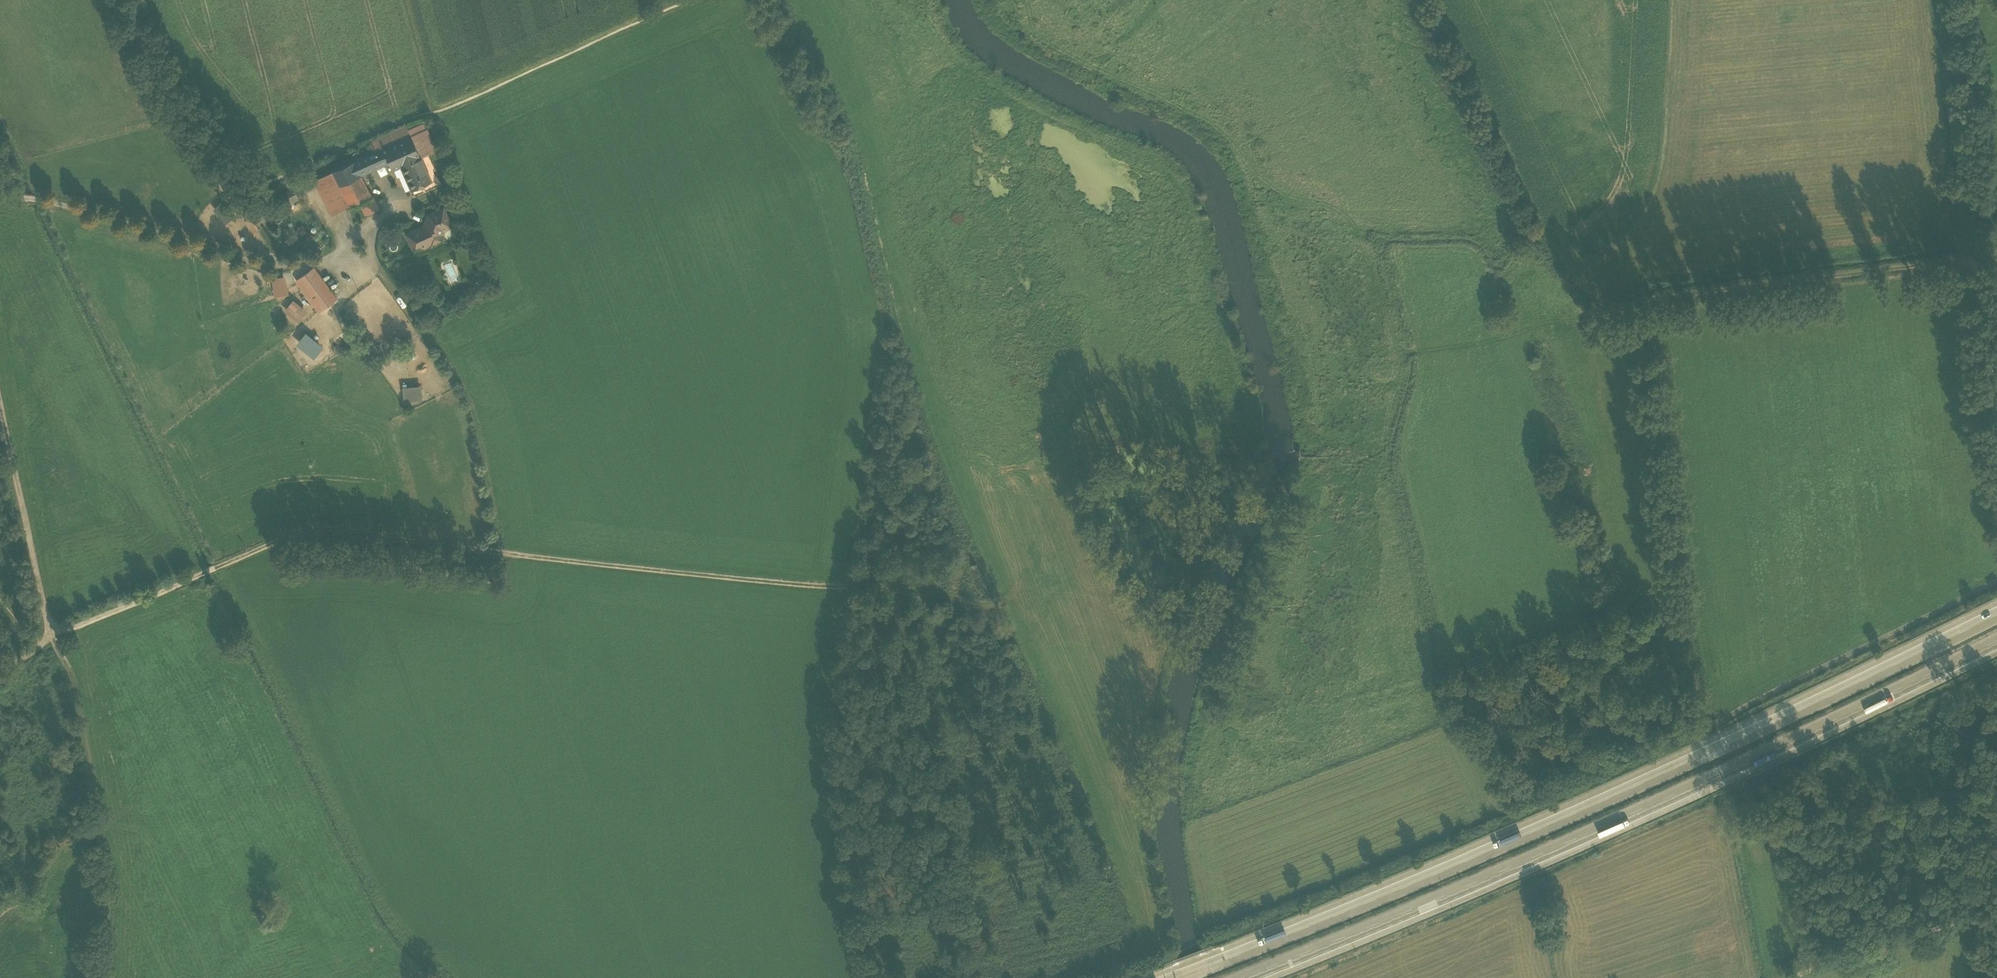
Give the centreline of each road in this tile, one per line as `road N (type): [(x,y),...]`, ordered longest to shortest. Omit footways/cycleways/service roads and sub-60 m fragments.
road 1 (track): [(43,647),(293,534),(322,531),(924,595),(995,600),(1014,592)]
road 2 (motorway): [(1996,613),(1600,804),(1174,977)]
road 3 (motorway): [(1238,977),(1604,825),(1996,639)]
road 4 (track): [(1498,815),(1714,725),(1996,581)]
road 5 (track): [(104,977),(102,865),(85,736),(49,644),(0,444)]
road 6 (track): [(1978,261),(1601,302),(1563,264)]
road 7 (track): [(1996,426),(1948,0)]
road 8 (track): [(498,550),(470,401),(360,244),(282,269)]
road 9 (track): [(924,595),(992,926)]
road 10 (unclassified): [(0,193),(282,269)]
road 11 (track): [(1781,977),(1973,914)]
road 12 (track): [(1973,914),(1996,730)]

